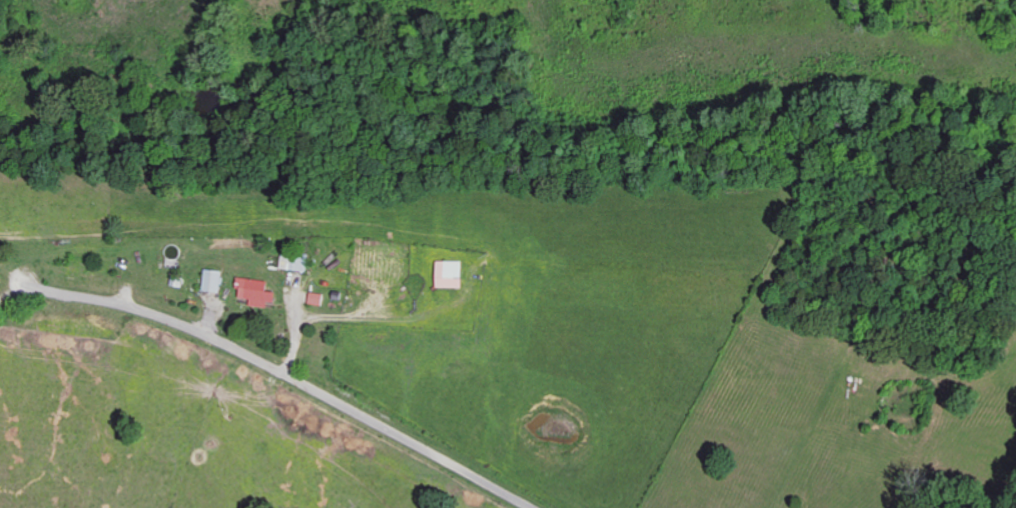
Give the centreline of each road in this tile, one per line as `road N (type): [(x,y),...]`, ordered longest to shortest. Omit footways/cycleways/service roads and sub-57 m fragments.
road 1 (residential): [(532,507),(219,340),(127,305),(36,291)]

